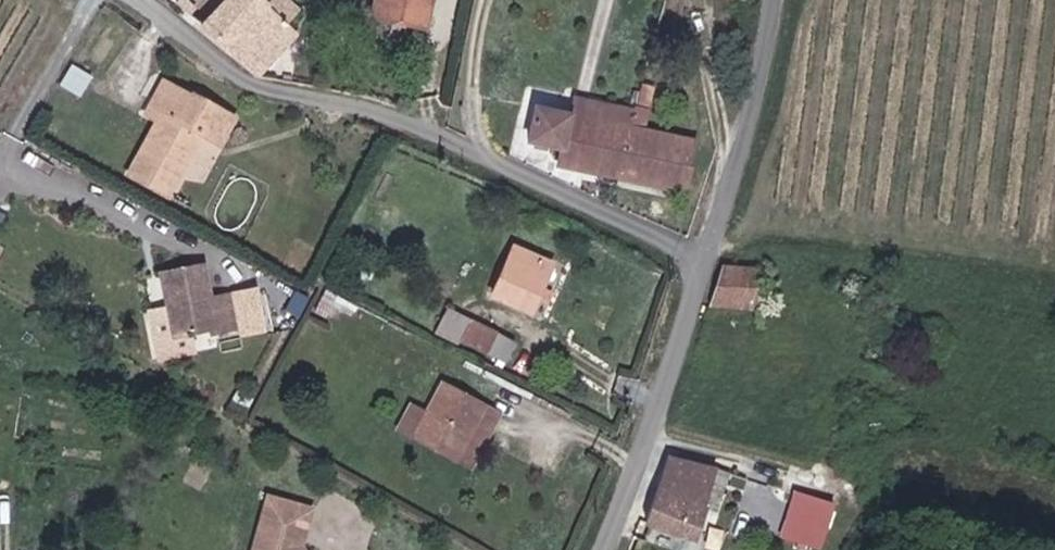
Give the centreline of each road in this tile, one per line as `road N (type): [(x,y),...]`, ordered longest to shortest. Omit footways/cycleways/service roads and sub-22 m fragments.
road 1 (unclassified): [(710,254),(505,156),(378,109),(252,82),(146,0)]
road 2 (unclassified): [(710,254),(621,549)]
road 3 (unclassified): [(780,0),(740,179),(710,254)]

